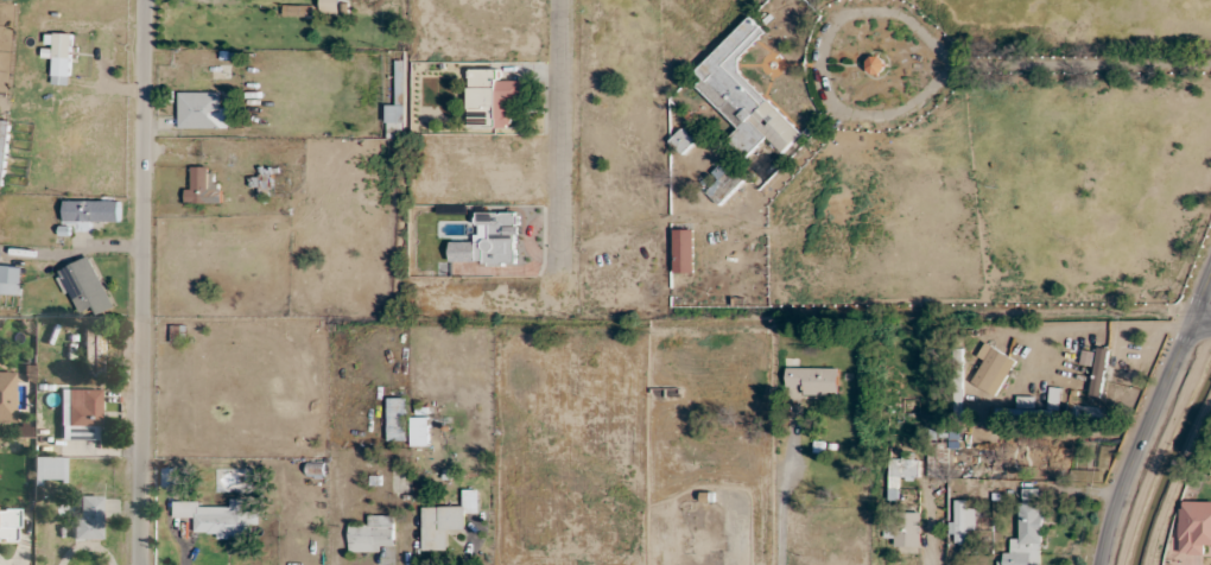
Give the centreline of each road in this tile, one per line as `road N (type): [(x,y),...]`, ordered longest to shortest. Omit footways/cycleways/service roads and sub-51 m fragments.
road 1 (residential): [(141,564),(145,0)]
road 2 (tertiary): [(1102,564),(1121,494),(1210,274)]
road 3 (residential): [(560,272),(561,0)]

